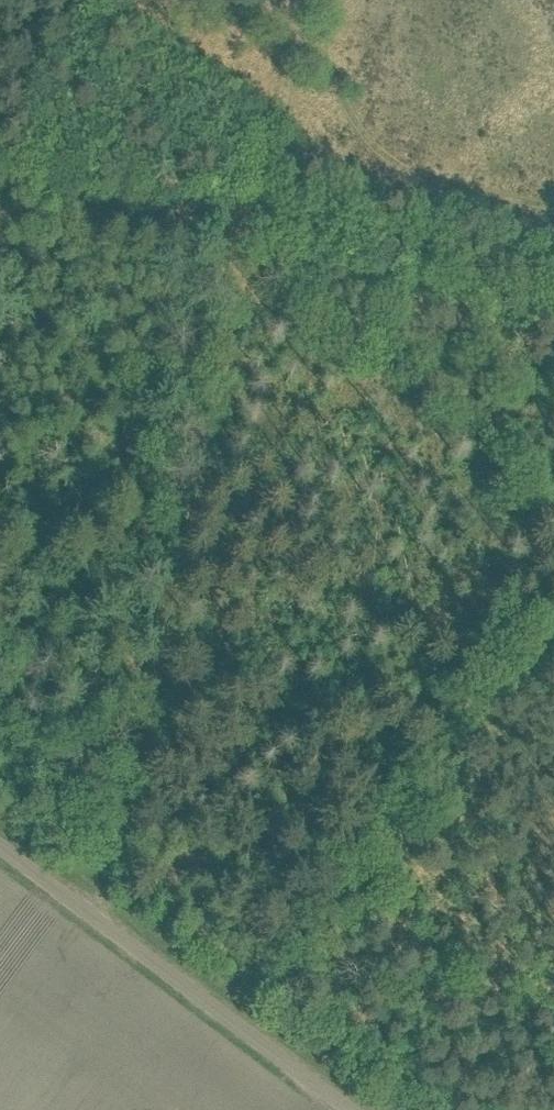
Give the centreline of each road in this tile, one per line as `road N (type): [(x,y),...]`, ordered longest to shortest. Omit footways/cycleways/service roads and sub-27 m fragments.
road 1 (unclassified): [(348,1109),(0,847)]

